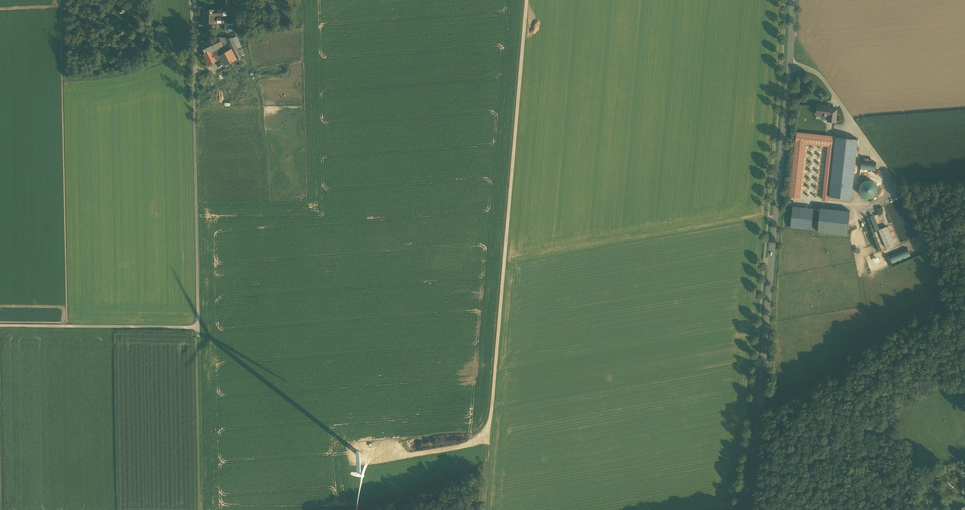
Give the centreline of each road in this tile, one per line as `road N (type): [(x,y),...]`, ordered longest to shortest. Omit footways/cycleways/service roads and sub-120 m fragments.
road 1 (secondary): [(792,0),(762,406),(746,509)]
road 2 (track): [(483,509),(527,0)]
road 3 (track): [(964,388),(910,205),(845,109)]
road 4 (track): [(198,327),(195,106)]
road 5 (track): [(198,327),(0,326)]
road 6 (track): [(201,509),(198,327)]

